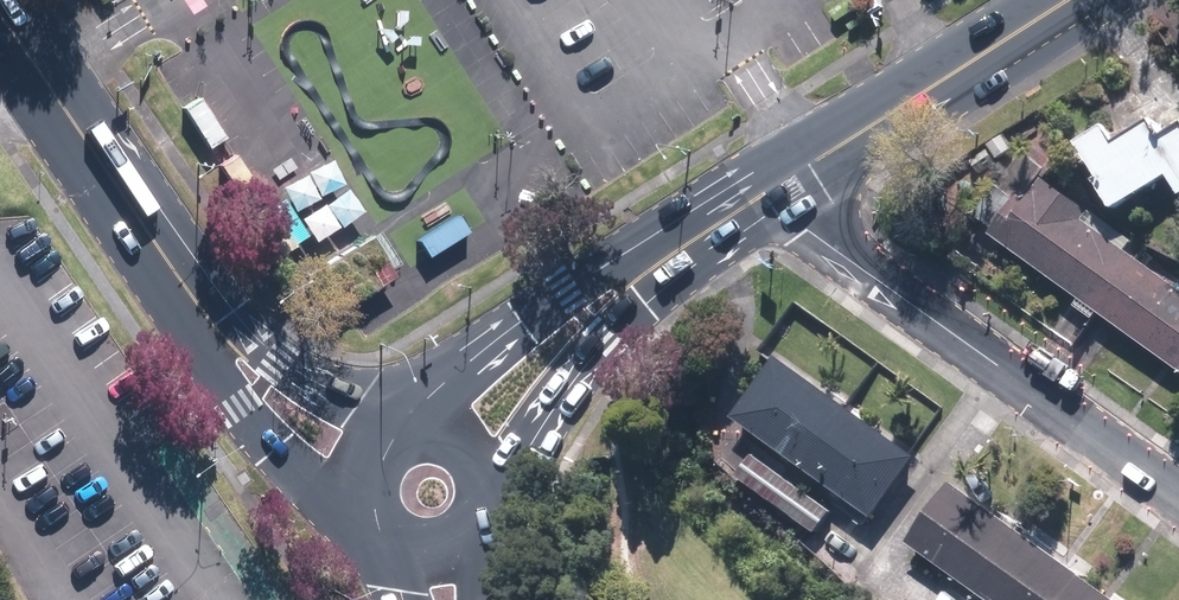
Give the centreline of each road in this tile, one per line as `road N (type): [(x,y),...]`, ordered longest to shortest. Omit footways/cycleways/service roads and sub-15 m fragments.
road 1 (residential): [(1178,492),(766,193)]
road 2 (secondary): [(0,18),(211,323)]
road 3 (primary): [(766,193),(1069,0)]
road 4 (primary): [(426,409),(569,297),(699,238)]
road 5 (primary): [(699,238),(500,460)]
road 6 (secondary): [(347,493),(270,434),(242,400),(211,323)]
road 7 (secondary): [(211,323),(311,380),(399,414)]

